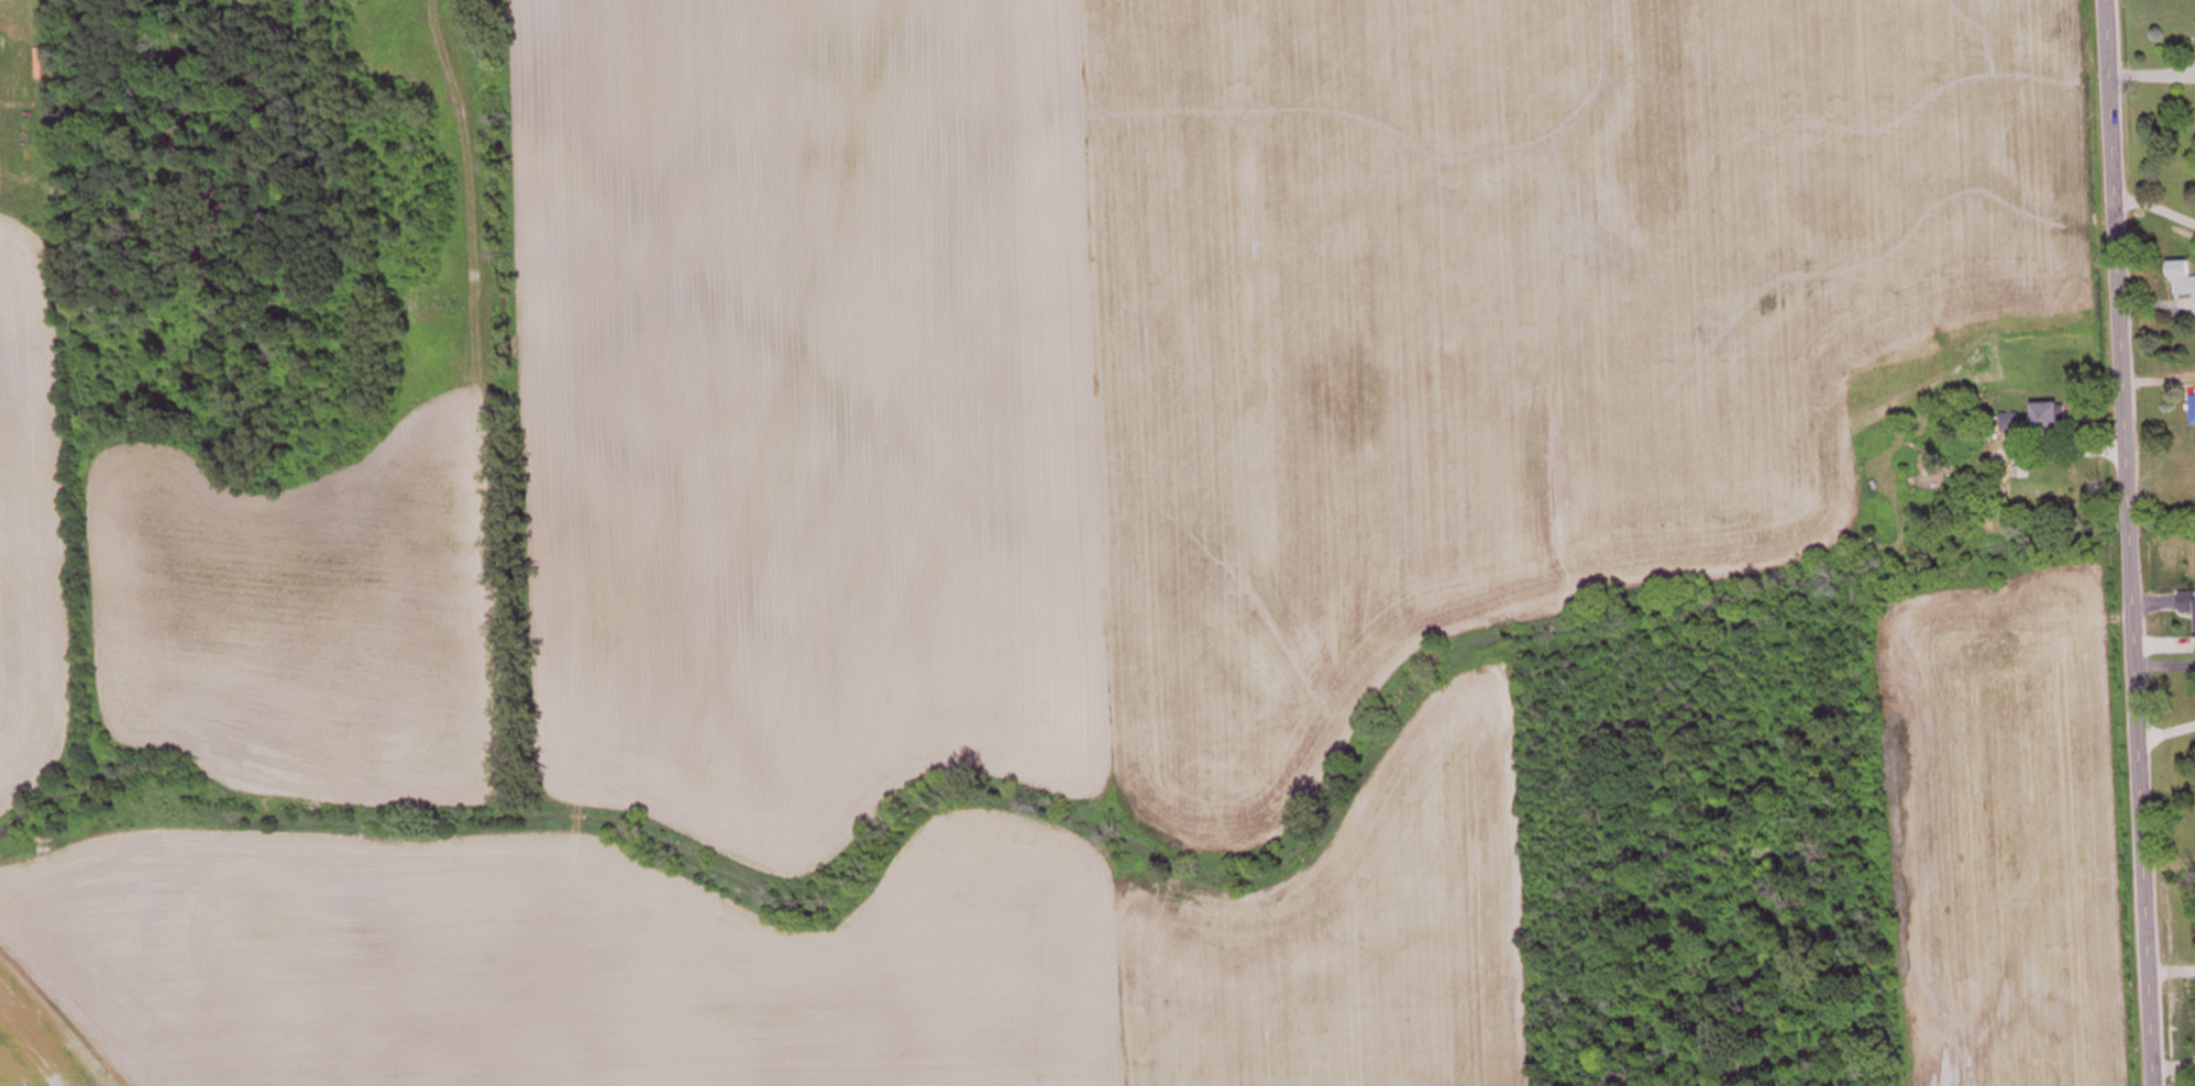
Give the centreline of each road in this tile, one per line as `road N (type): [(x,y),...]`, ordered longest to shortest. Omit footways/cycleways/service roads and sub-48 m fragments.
road 1 (residential): [(2146,1085),(2099,0)]

